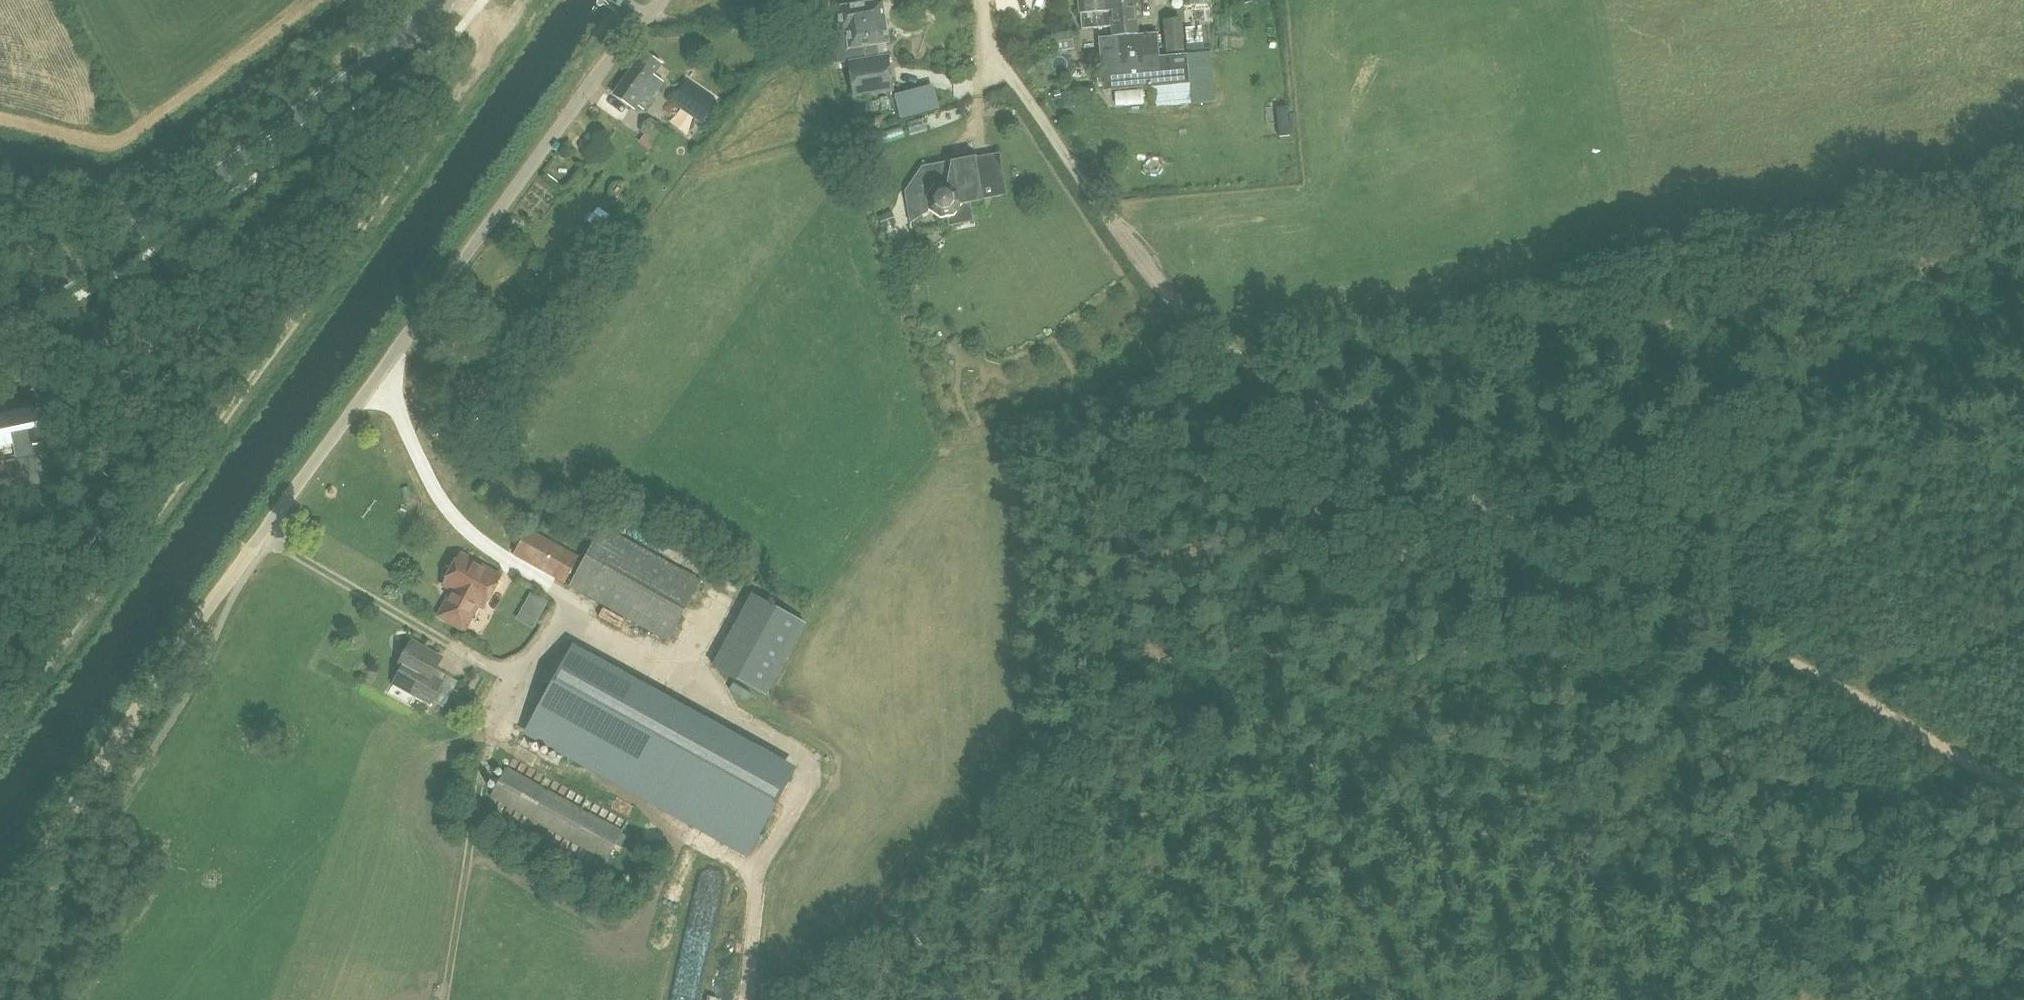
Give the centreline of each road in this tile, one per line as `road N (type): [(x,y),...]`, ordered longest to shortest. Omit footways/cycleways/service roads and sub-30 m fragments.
road 1 (track): [(1880,707),(1289,392),(1169,298),(1089,198),(1012,81),(988,36),(981,0)]
road 2 (track): [(0,726),(522,0)]
road 3 (unclassified): [(269,539),(261,532),(657,0)]
road 4 (secondary): [(0,313),(153,223),(328,96),(443,0)]
road 5 (track): [(0,913),(261,532)]
road 6 (track): [(2023,784),(1880,707)]

